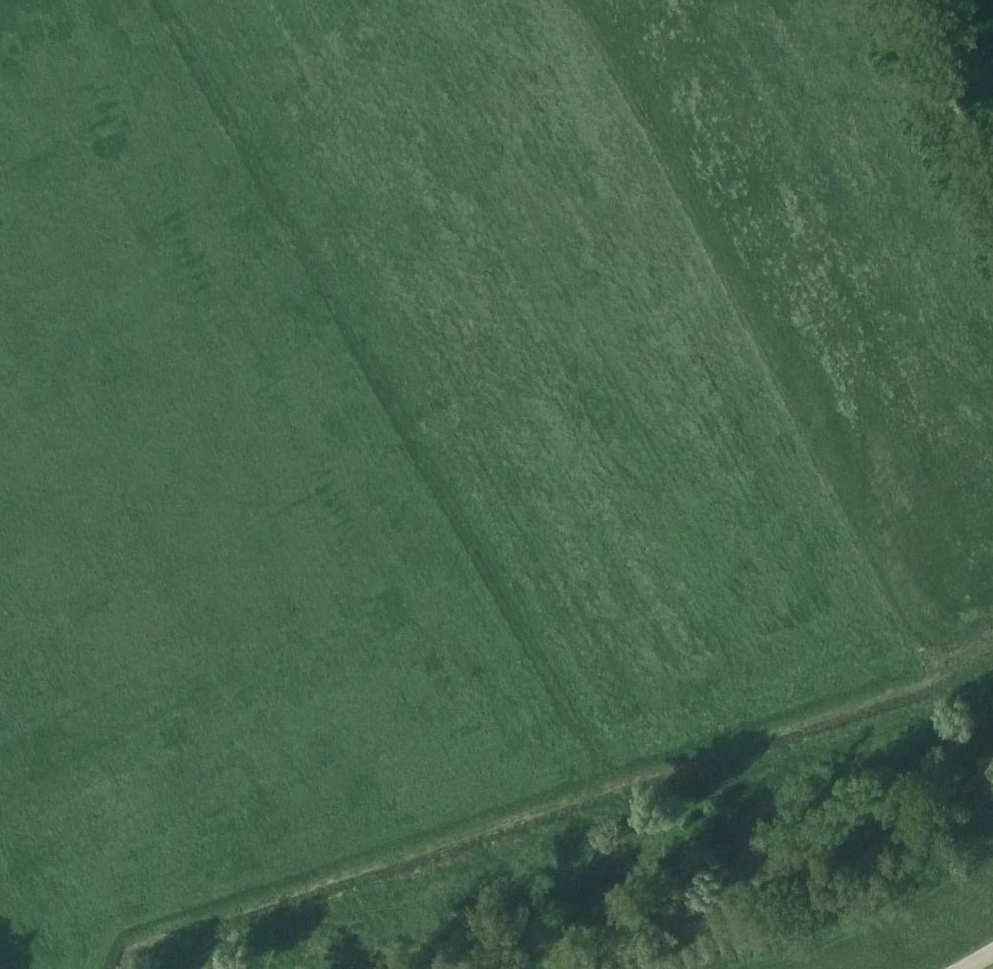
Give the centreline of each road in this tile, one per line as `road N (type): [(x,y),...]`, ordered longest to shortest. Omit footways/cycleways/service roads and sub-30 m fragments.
road 1 (track): [(992,670),(931,703),(173,953)]
road 2 (track): [(992,186),(895,0)]

